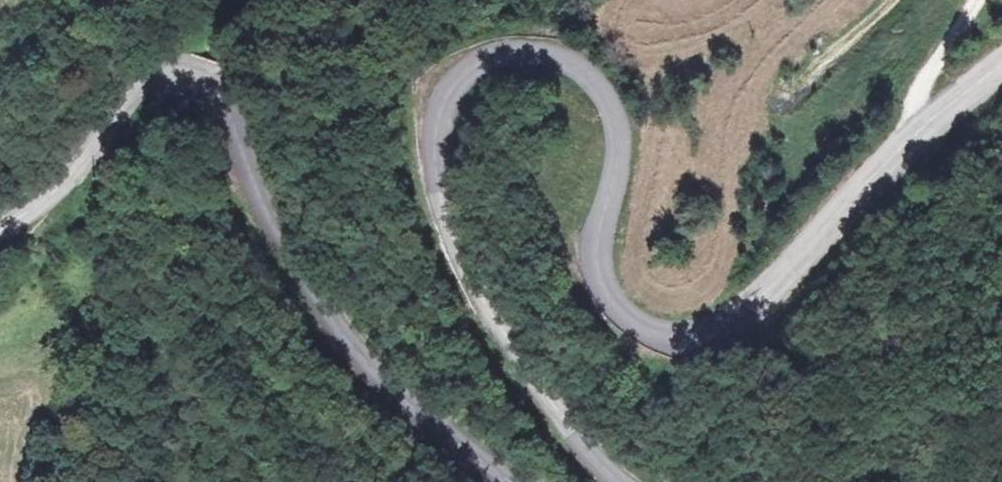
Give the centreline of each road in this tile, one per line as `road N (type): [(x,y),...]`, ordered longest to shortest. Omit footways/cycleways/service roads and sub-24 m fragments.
road 1 (tertiary): [(609,481),(567,439),(487,326),(448,252),(422,163),(426,116),(440,84),(466,63),(520,49),(558,57),(599,88),(615,146),(587,241),(587,278),(620,326),(658,335),(720,322),(857,186),(1001,61)]
road 2 (tertiary): [(0,227),(61,183),(140,84),(163,72),(193,74),(228,109),(257,203),(306,293),(379,381),(503,481)]

